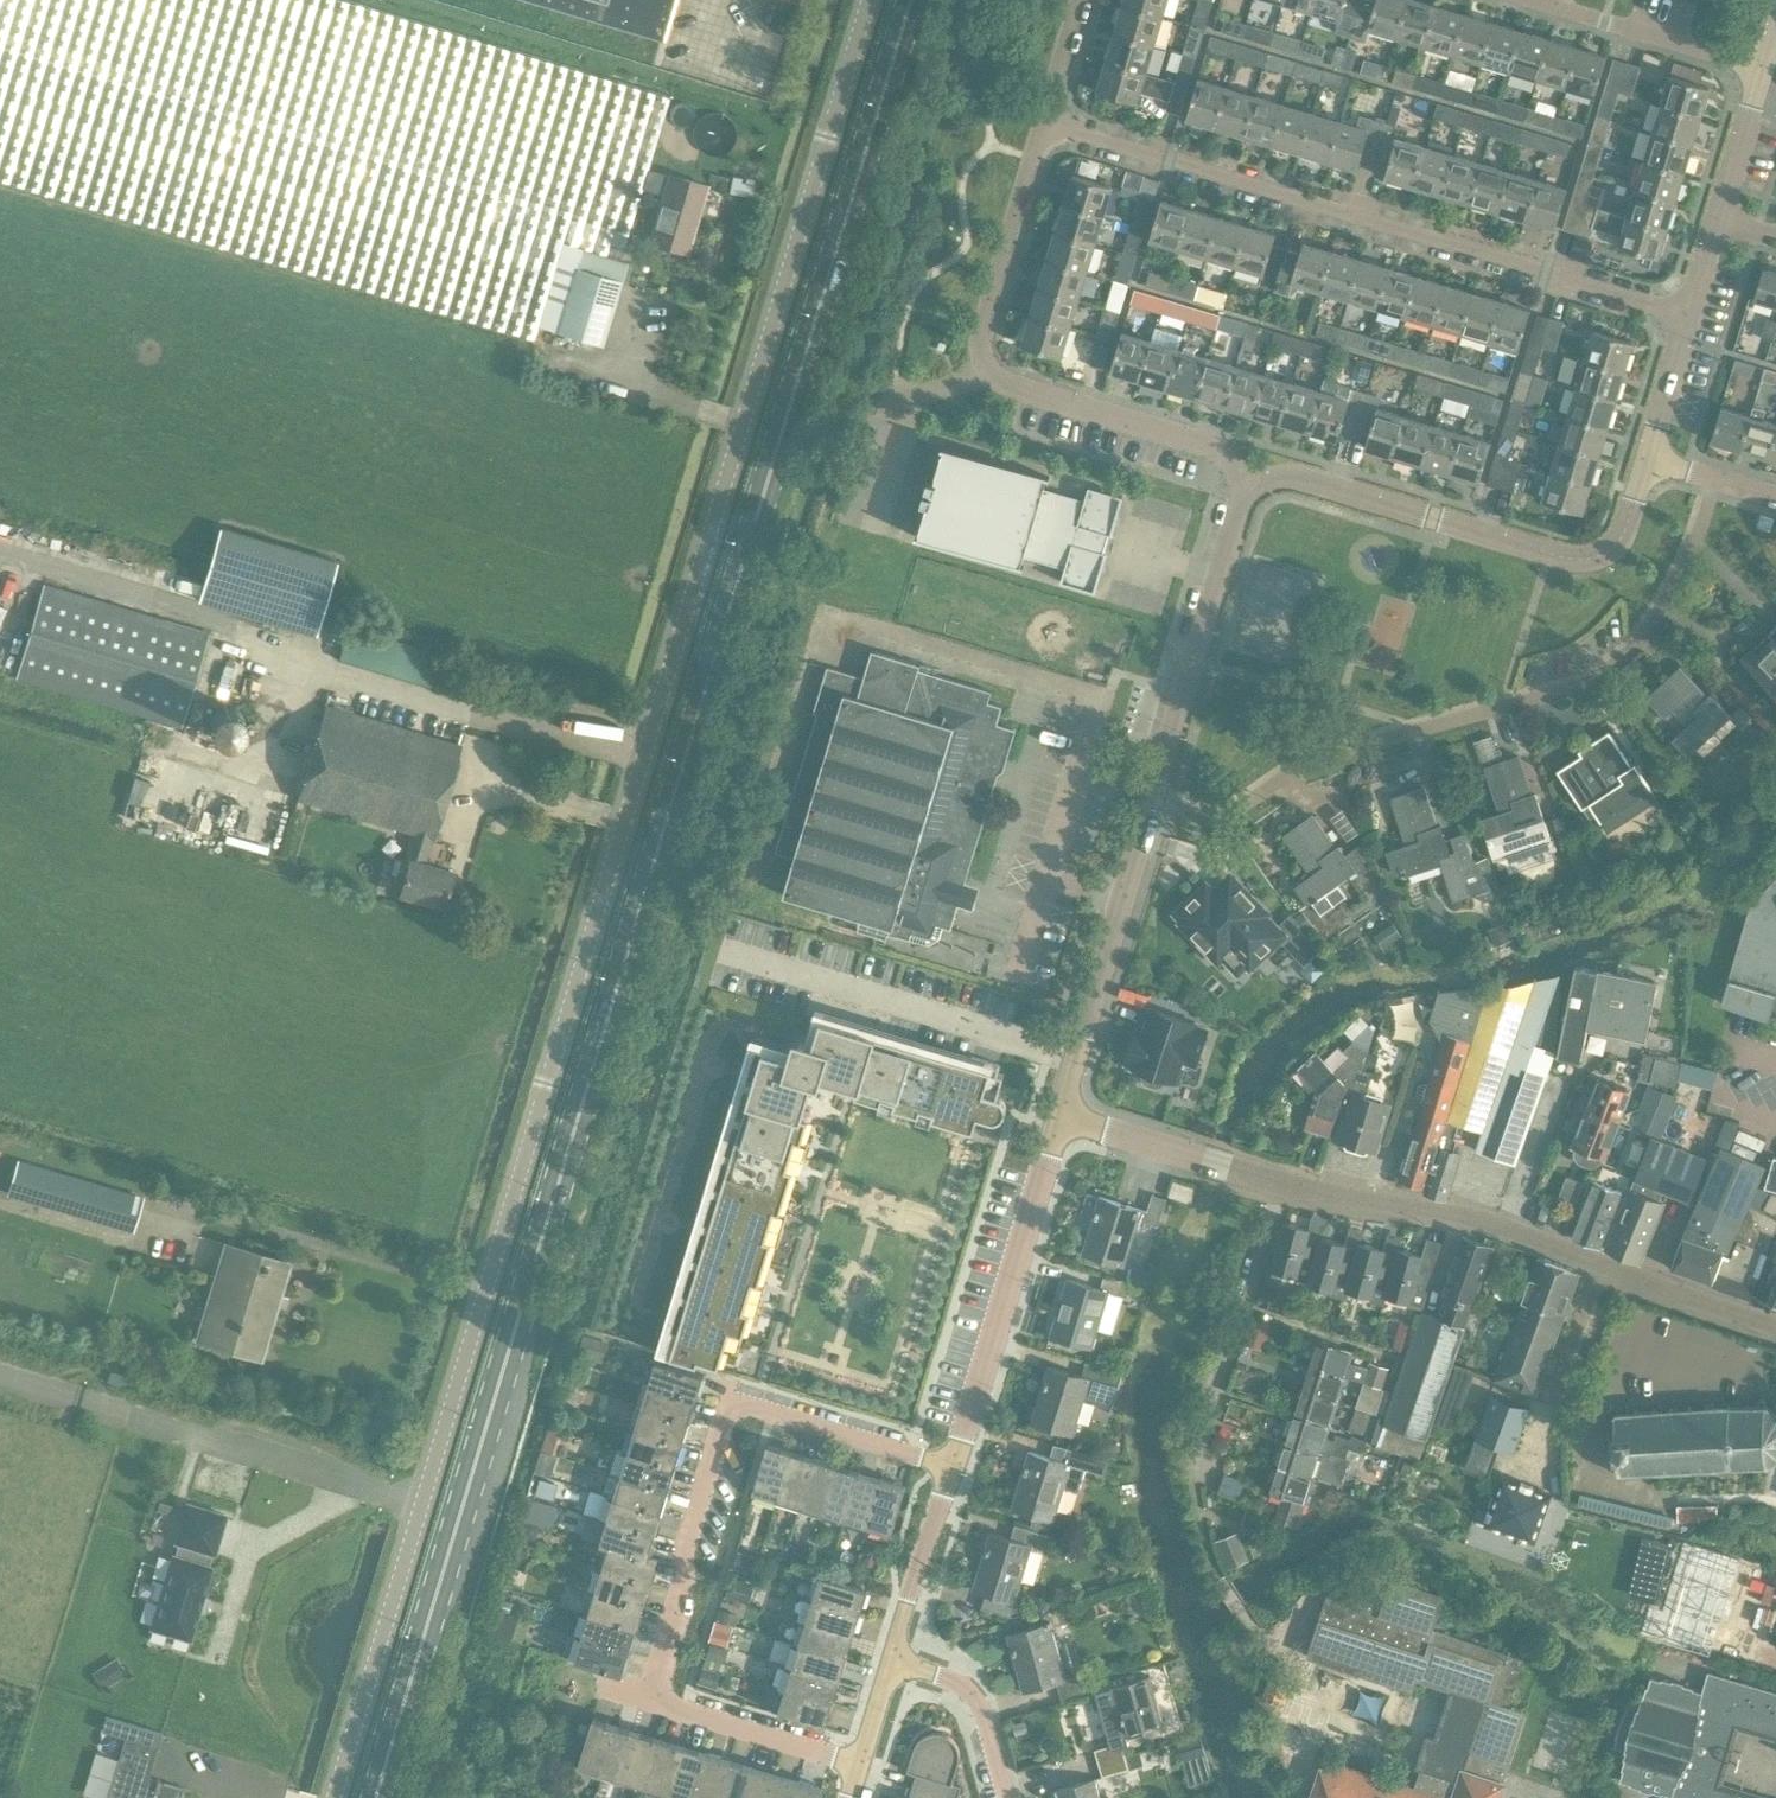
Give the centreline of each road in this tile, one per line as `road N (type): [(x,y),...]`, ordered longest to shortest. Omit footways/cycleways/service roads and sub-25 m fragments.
road 1 (unclassified): [(342,1797),(866,0)]
road 2 (primary): [(380,1797),(903,0)]
road 3 (residential): [(950,1469),(747,1407),(724,1416),(683,1548),(680,1596),(652,1687),(656,1702),(858,1766)]
road 4 (residential): [(1152,796),(1232,808),(1315,755),(1601,673),(1672,585),(1714,478)]
road 5 (residential): [(1689,318),(1046,119)]
road 6 (residential): [(1248,483),(1222,451),(1005,383),(988,369),(982,321),(1046,119)]
road 7 (residential): [(1283,1180),(1472,1216),(1775,1325)]
road 8 (residential): [(1079,1058),(724,948)]
road 9 (residential): [(950,1469),(1061,1116)]
road 10 (residential): [(1599,555),(1566,558),(1288,475),(1248,483)]
road 11 (residential): [(1152,796),(1248,483)]
road 12 (residential): [(1283,1180),(1196,1461)]
road 13 (residential): [(1079,1058),(1152,796)]
road 14 (residential): [(1534,0),(1764,68)]
road 15 (residential): [(1061,1116),(1283,1180)]
road 16 (residential): [(889,1663),(950,1469)]
road 17 (residential): [(1009,1797),(974,1695),(889,1663)]
road 18 (residential): [(1718,221),(1764,68)]
road 19 (residential): [(1646,459),(1689,318)]
road 20 (residential): [(1046,119),(1081,0)]

